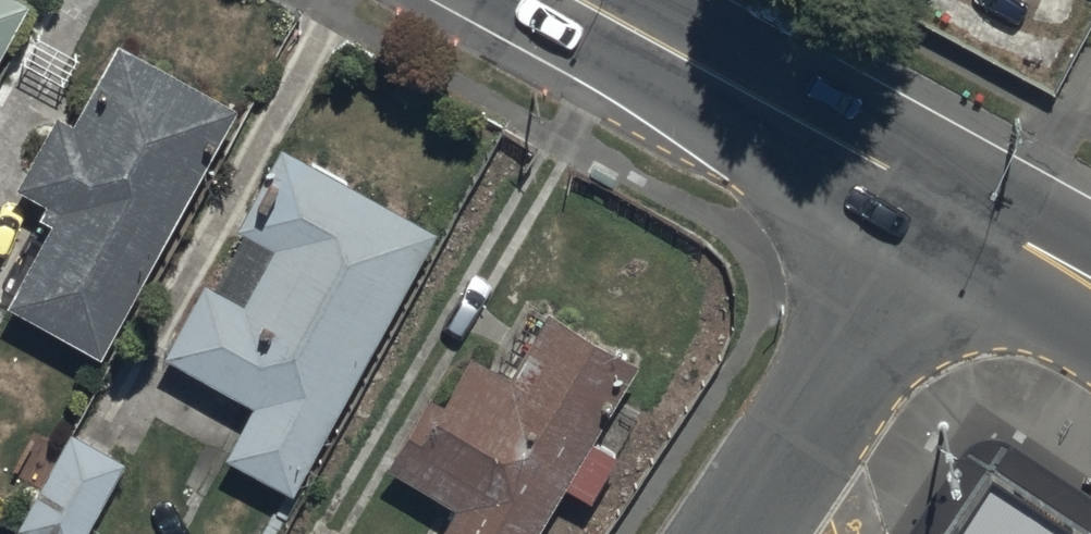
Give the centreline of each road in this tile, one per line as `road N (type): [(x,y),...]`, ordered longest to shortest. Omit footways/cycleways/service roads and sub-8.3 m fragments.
road 1 (secondary): [(553,0),(940,210)]
road 2 (residential): [(727,533),(940,210)]
road 3 (secondary): [(940,210),(1090,296)]

